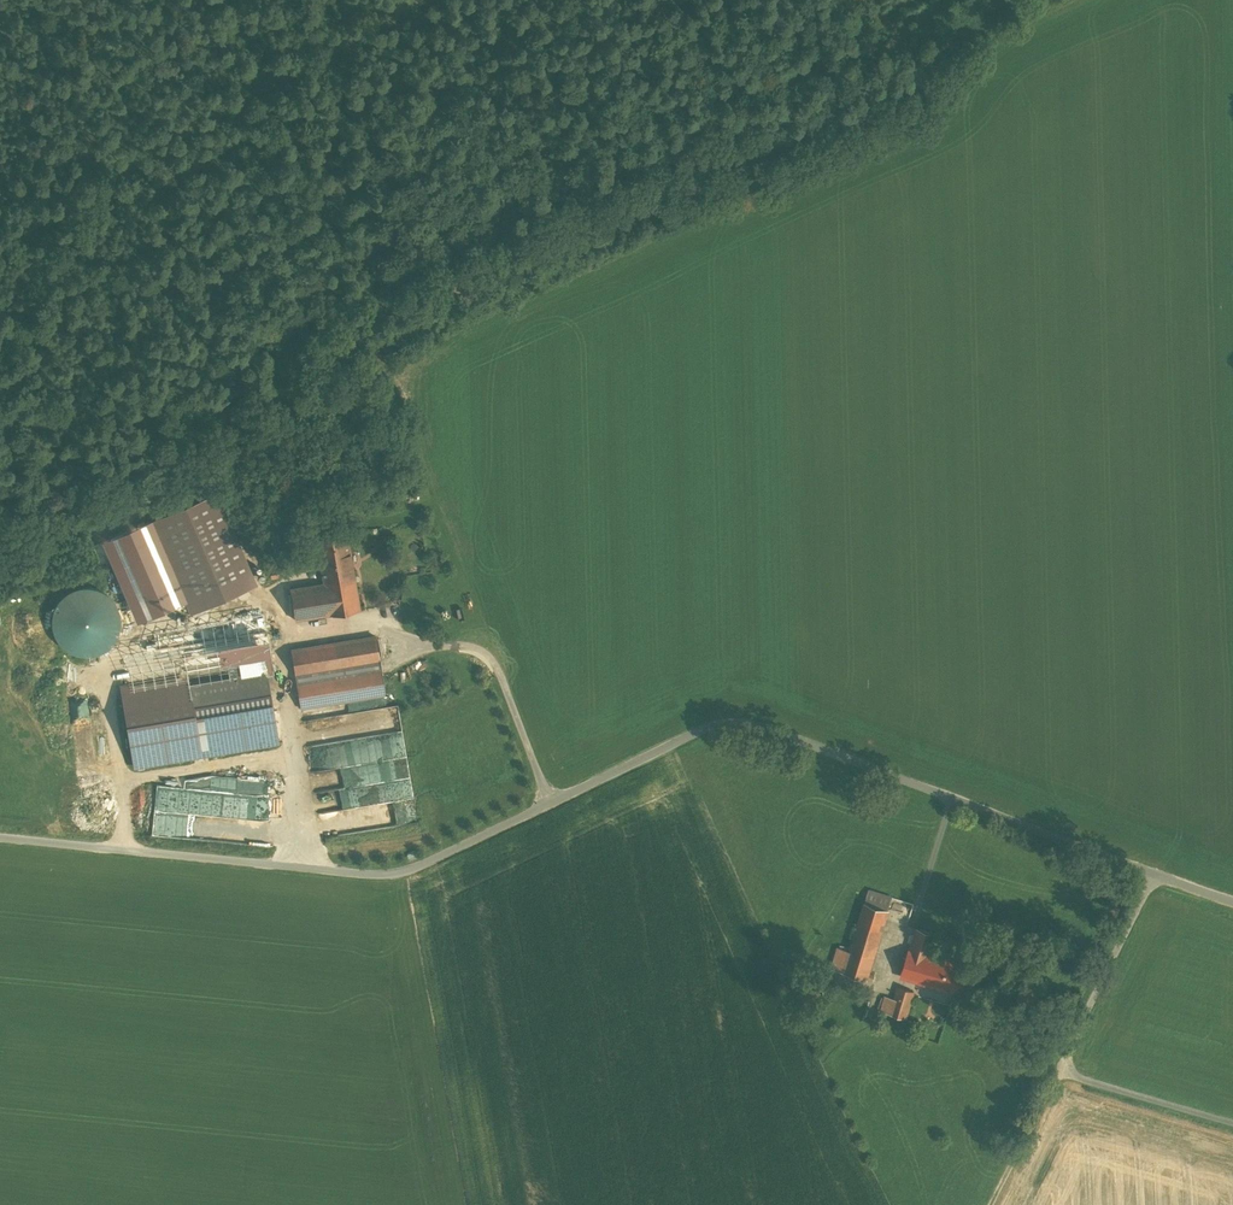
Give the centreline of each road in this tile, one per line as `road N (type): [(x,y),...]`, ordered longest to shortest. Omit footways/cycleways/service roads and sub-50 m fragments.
road 1 (unclassified): [(1152,876),(740,722),(706,729),(424,865),(386,874),(0,836)]
road 2 (track): [(0,250),(422,0)]
road 3 (unclassified): [(1232,1123),(1083,1080),(1066,1063),(1069,1039),(1152,876)]
road 4 (track): [(991,1204),(1066,1063)]

